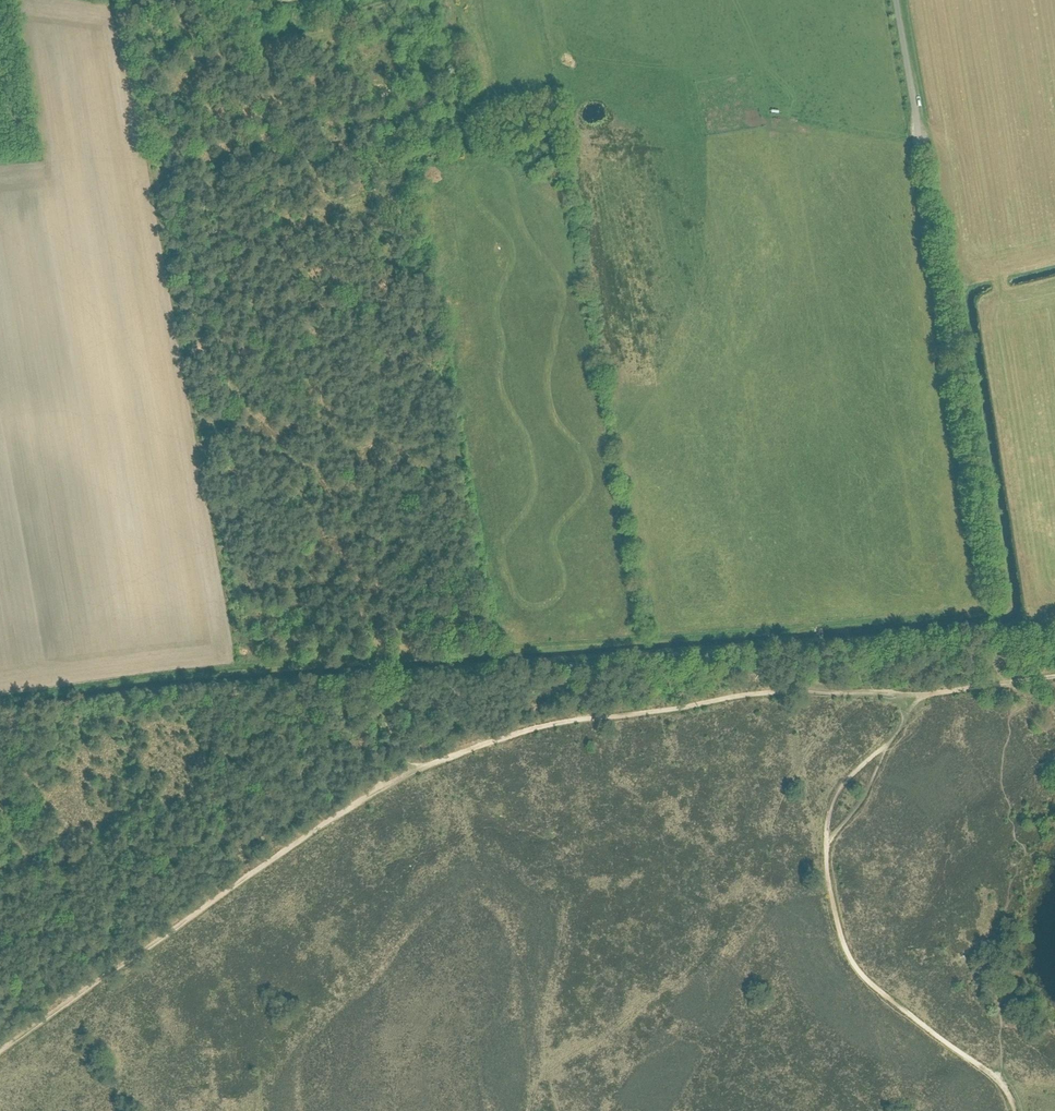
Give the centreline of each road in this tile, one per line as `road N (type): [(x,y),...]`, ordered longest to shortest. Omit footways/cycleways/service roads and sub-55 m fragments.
road 1 (track): [(414,771),(573,721),(759,694),(919,696),(997,684)]
road 2 (track): [(919,696),(863,799),(827,845),(836,915),(865,979),(999,1081),(1015,1110)]
road 3 (track): [(0,1050),(326,822),(414,771)]
road 4 (track): [(395,0),(321,38),(257,47),(204,21)]
road 5 (unclassified): [(920,145),(896,0)]
road 6 (track): [(886,745),(836,795),(827,845)]

